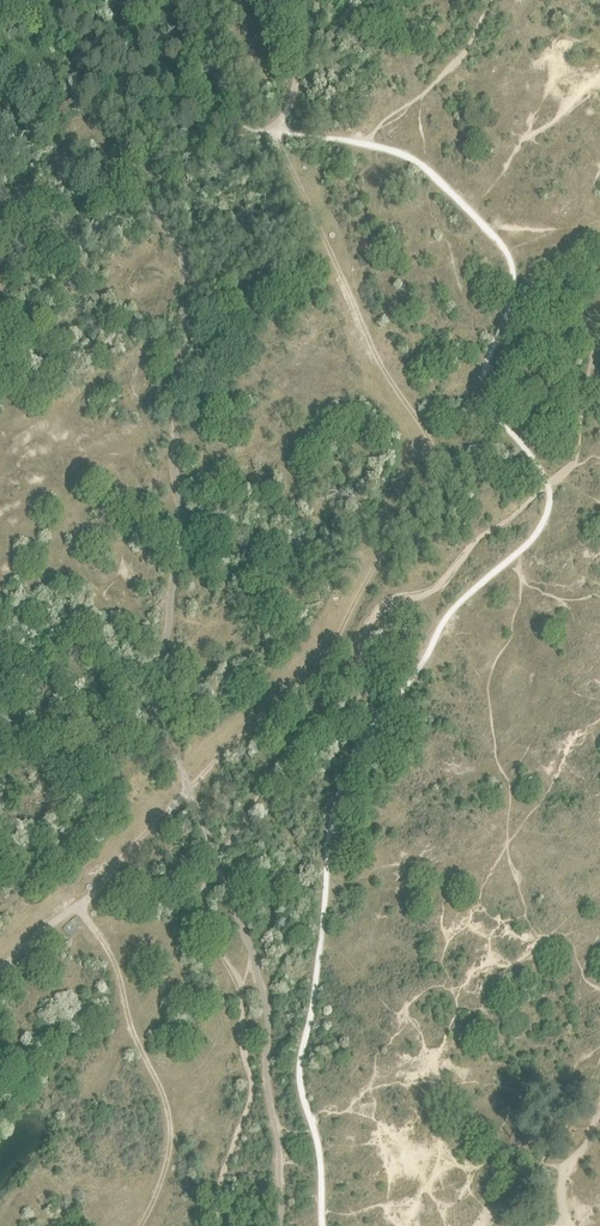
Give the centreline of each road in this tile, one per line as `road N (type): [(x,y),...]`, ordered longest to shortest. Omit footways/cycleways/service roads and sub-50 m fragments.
road 1 (track): [(0,966),(331,652),(430,486),(432,460),(310,222),(273,127)]
road 2 (track): [(134,1225),(168,1134),(161,1091),(142,1060),(115,972),(68,900)]
road 3 (track): [(239,0),(239,26),(273,127)]

